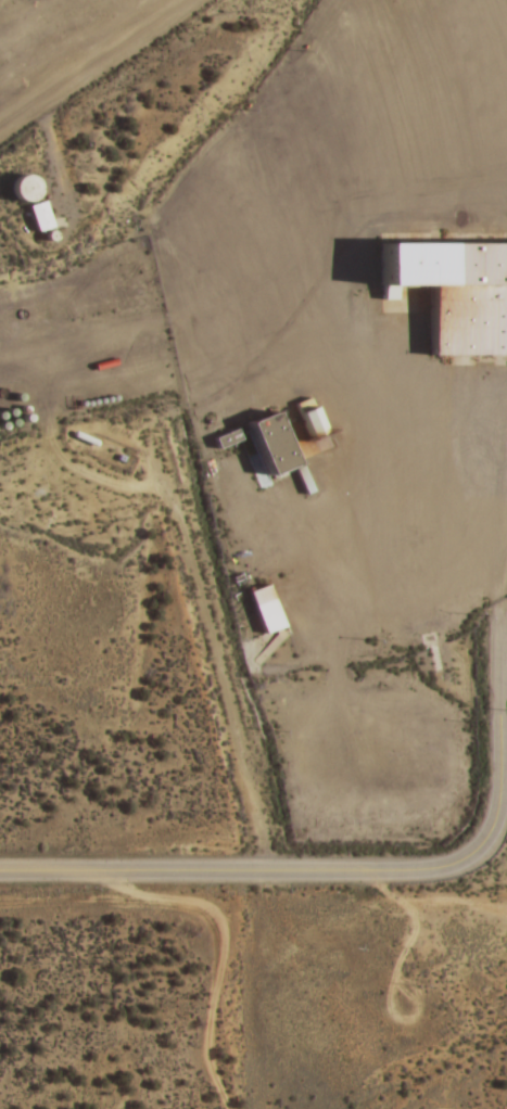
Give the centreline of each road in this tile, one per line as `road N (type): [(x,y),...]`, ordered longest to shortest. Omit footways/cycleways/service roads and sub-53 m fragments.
road 1 (tertiary): [(0,871),(423,870),(455,864),(490,831),(498,767)]
road 2 (track): [(229,1108),(206,1058),(215,932),(200,910),(128,895)]
road 3 (residential): [(0,128),(177,0)]

